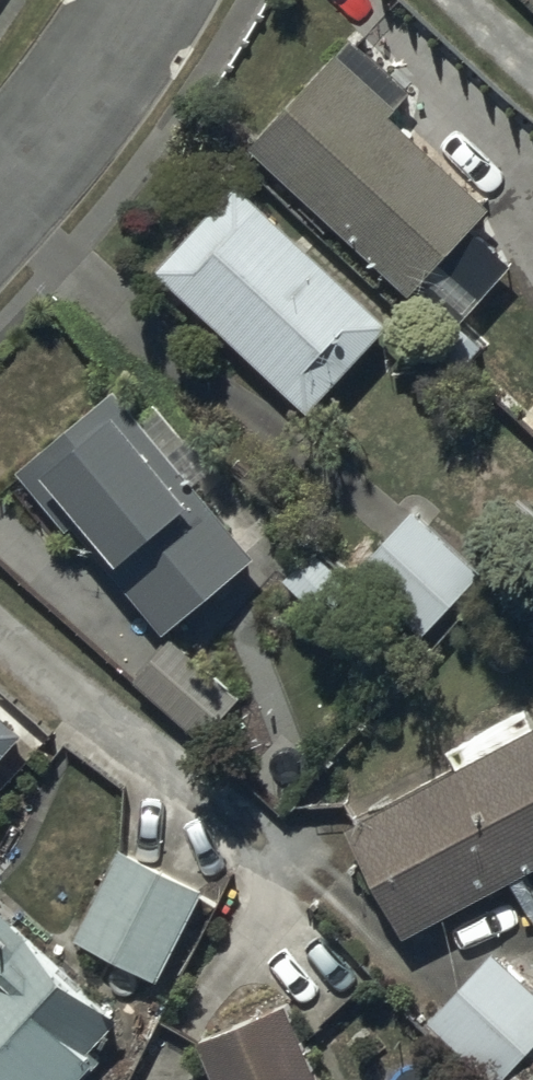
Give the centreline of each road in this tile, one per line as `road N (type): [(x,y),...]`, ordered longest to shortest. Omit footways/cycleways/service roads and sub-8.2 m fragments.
road 1 (residential): [(0,193),(53,138),(158,0)]

